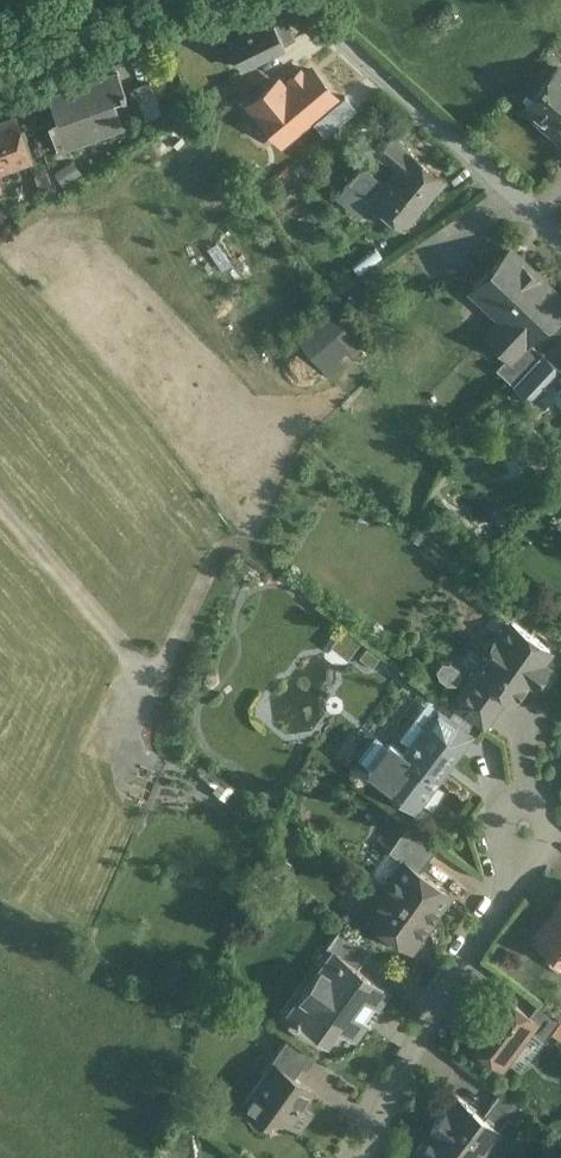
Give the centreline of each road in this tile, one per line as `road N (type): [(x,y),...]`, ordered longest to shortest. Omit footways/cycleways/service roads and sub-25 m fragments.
road 1 (residential): [(526,820),(418,1020),(362,1157)]
road 2 (residential): [(308,0),(560,239)]
road 3 (track): [(252,542),(229,547),(212,568),(130,746),(155,763)]
road 4 (track): [(159,684),(0,505)]
road 5 (residential): [(0,80),(221,0)]

